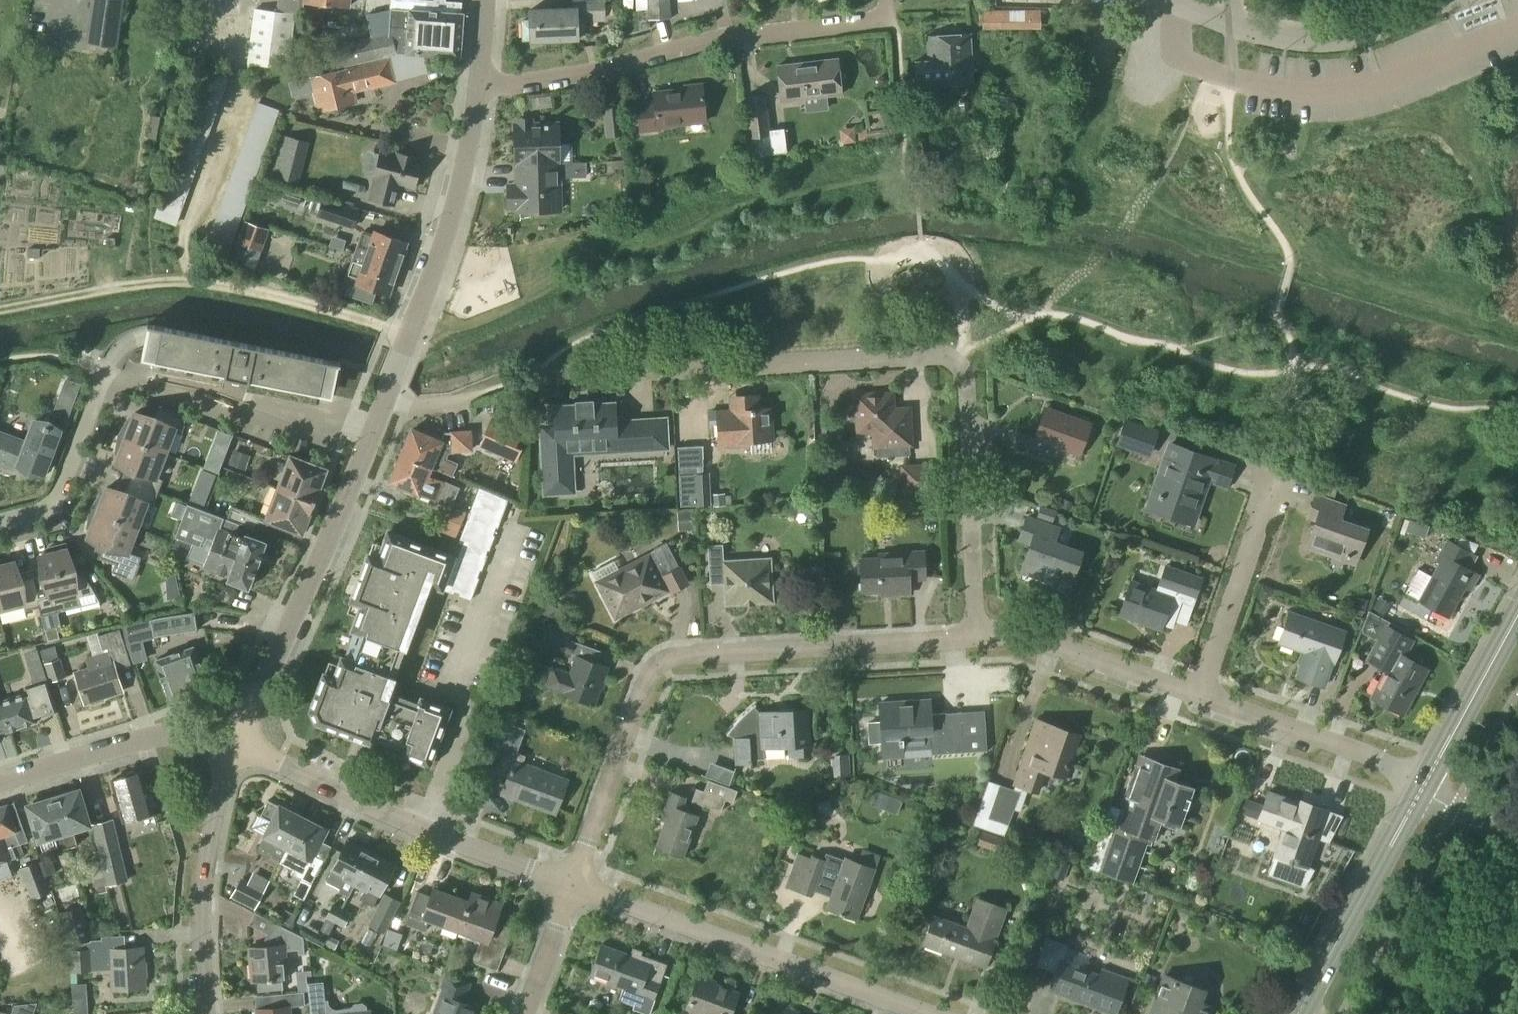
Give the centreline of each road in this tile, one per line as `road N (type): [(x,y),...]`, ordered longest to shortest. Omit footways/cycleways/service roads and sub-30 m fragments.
road 1 (residential): [(978,636),(957,361),(580,375)]
road 2 (residential): [(978,636),(681,655),(646,670),(571,885)]
road 3 (residential): [(480,86),(886,17)]
road 4 (residential): [(571,885),(921,1013)]
road 5 (residential): [(235,746),(571,885)]
road 6 (residential): [(372,431),(436,265),(480,86)]
road 7 (residential): [(235,746),(372,431)]
road 8 (unclassified): [(1168,0),(1301,42),(1370,35),(1452,0)]
road 9 (residential): [(104,371),(372,431)]
road 10 (residential): [(208,1013),(202,913),(214,806),(235,746)]
road 11 (primary): [(1426,780),(1298,1013)]
road 12 (residential): [(0,786),(144,737),(235,746)]
road 13 (residential): [(1426,780),(1201,695)]
road 14 (residential): [(1201,695),(1016,634),(978,636)]
road 15 (residential): [(1201,695),(1278,476)]
road 16 (residential): [(104,371),(58,496),(47,510),(0,522)]
road 17 (primary): [(1517,612),(1426,780)]
road 18 (residential): [(571,885),(524,1013)]

